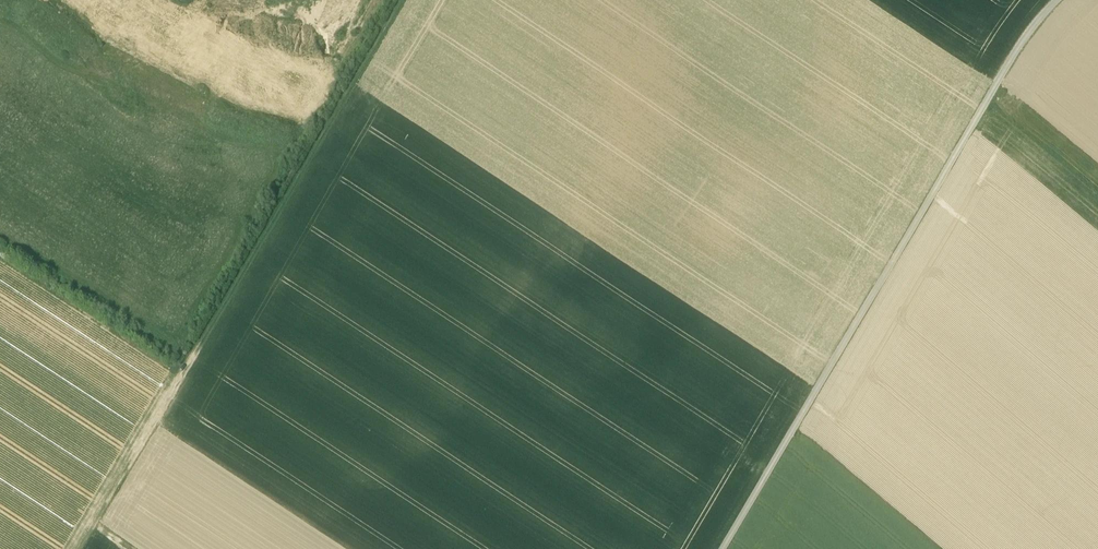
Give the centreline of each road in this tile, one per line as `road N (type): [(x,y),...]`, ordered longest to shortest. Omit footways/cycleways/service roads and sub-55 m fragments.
road 1 (track): [(1059,0),(1034,24),(723,548)]
road 2 (track): [(94,526),(403,0)]

